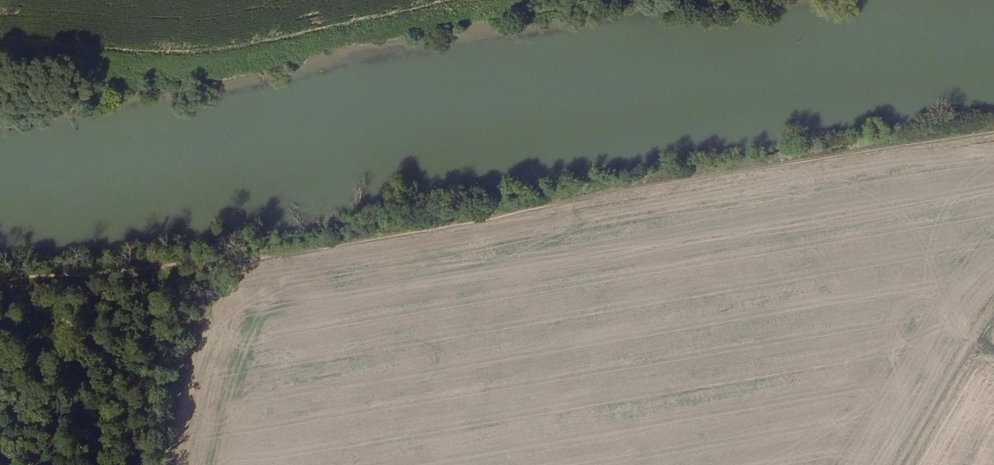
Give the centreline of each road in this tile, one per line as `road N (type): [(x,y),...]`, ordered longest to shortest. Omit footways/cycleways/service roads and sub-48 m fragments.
road 1 (track): [(993,123),(213,264)]
road 2 (track): [(0,279),(213,264)]
road 3 (track): [(895,464),(958,361),(979,355)]

